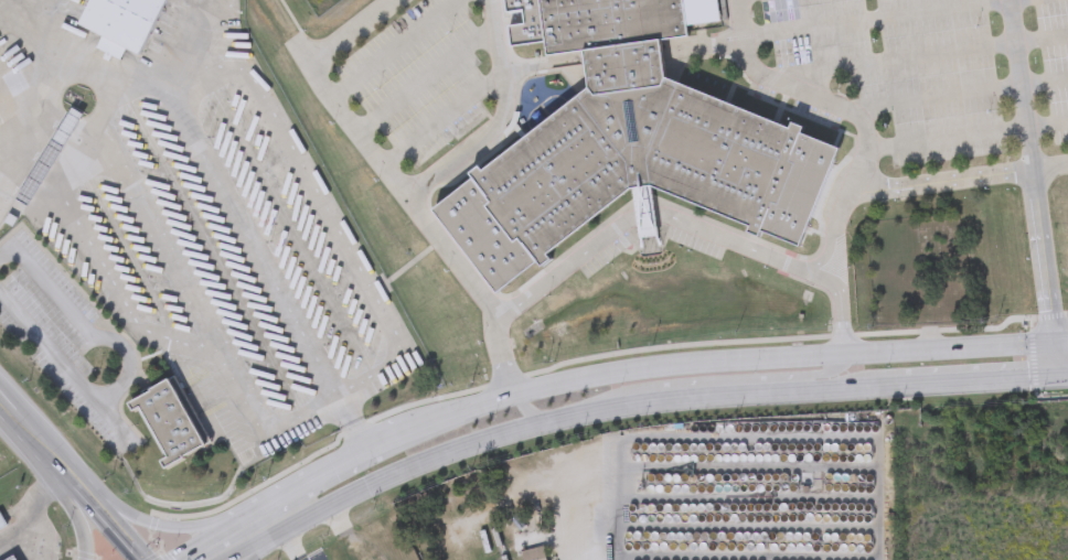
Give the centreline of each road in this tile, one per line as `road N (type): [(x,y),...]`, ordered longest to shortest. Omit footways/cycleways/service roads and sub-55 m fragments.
road 1 (secondary): [(1067,332),(687,358),(514,394)]
road 2 (secondary): [(290,516),(534,423)]
road 3 (primary): [(290,516),(185,527),(62,471)]
road 4 (primary): [(149,559),(0,397)]
road 5 (secondary): [(878,381),(1056,373)]
road 6 (secondary): [(514,394),(365,459)]
road 7 (secondary): [(633,402),(790,387)]

